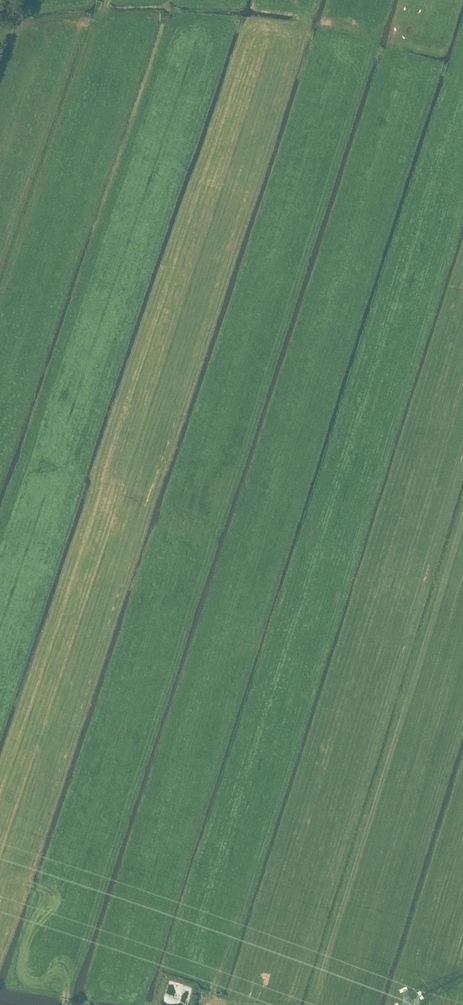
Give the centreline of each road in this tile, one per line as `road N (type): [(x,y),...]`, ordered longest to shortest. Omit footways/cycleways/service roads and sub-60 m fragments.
road 1 (track): [(462,73),(240,22),(102,19),(112,0)]

